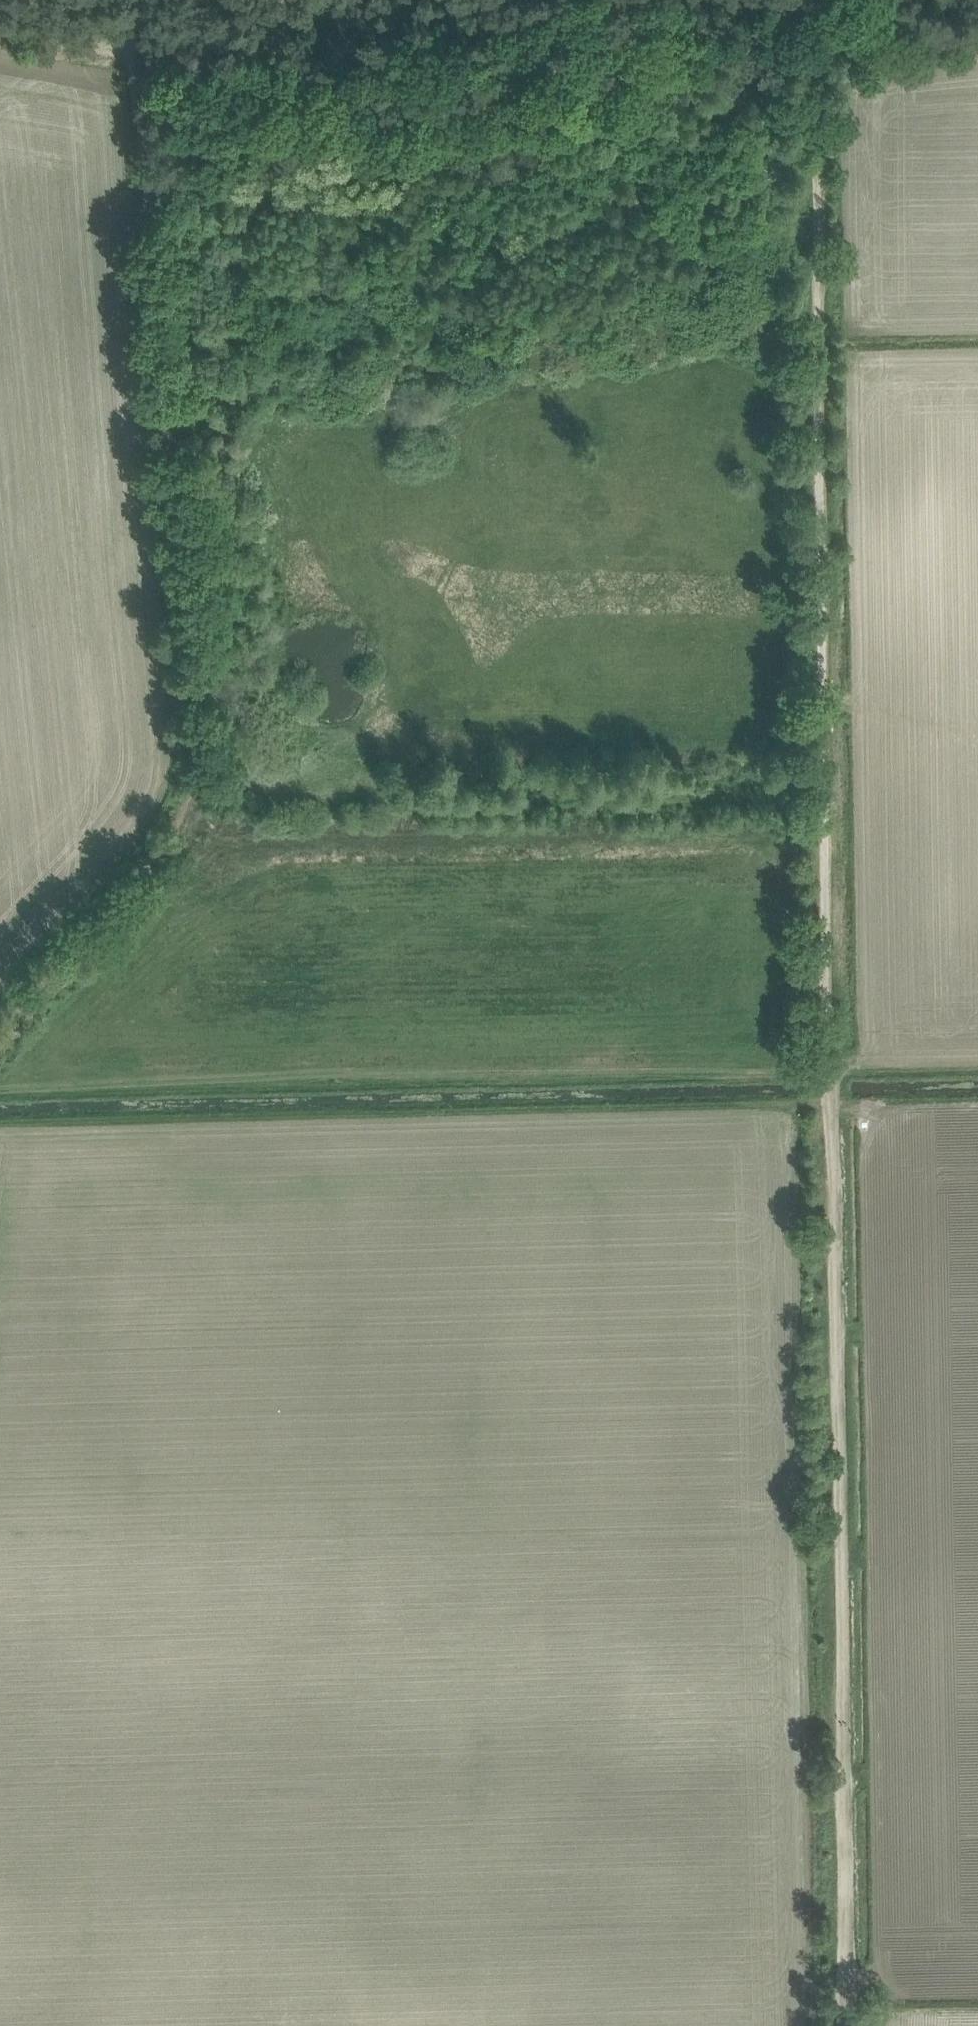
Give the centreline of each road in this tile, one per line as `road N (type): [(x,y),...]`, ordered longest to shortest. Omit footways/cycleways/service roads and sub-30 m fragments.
road 1 (track): [(822,0),(851,2025)]
road 2 (track): [(124,0),(203,758),(188,812),(166,849),(0,1035)]

